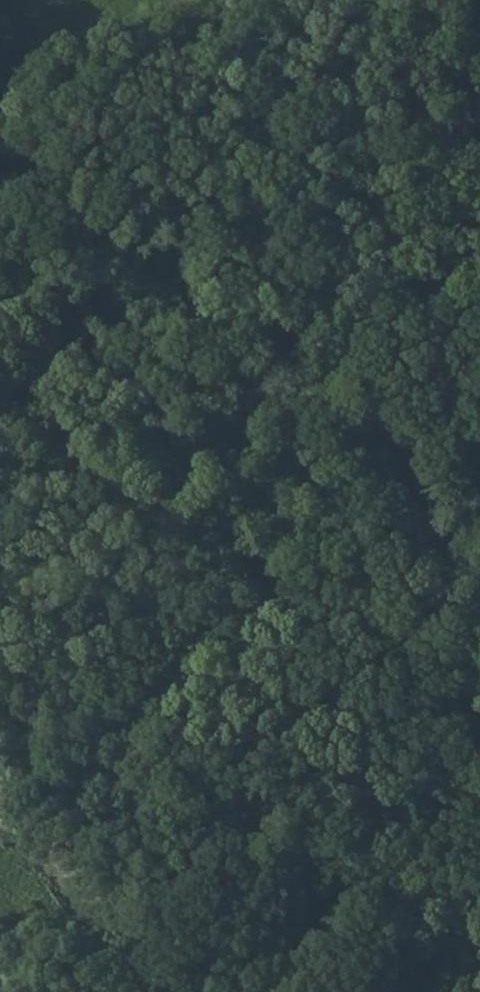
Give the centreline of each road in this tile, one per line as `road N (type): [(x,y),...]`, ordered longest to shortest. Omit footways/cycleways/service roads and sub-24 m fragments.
road 1 (unclassified): [(170,991),(0,778)]

